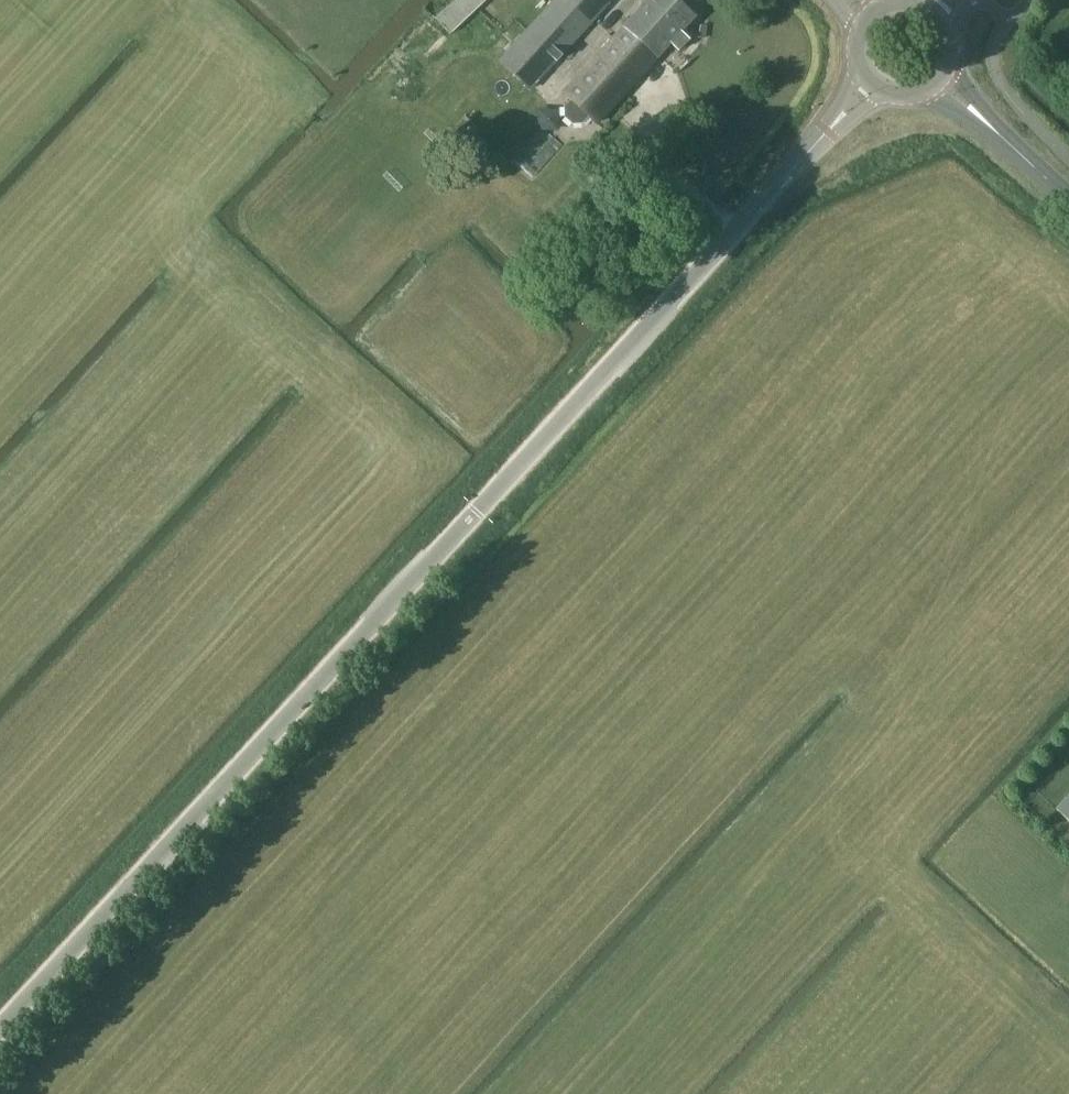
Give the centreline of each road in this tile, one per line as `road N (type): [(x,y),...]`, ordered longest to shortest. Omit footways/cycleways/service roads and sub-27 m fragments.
road 1 (unclassified): [(0,1028),(828,129)]

